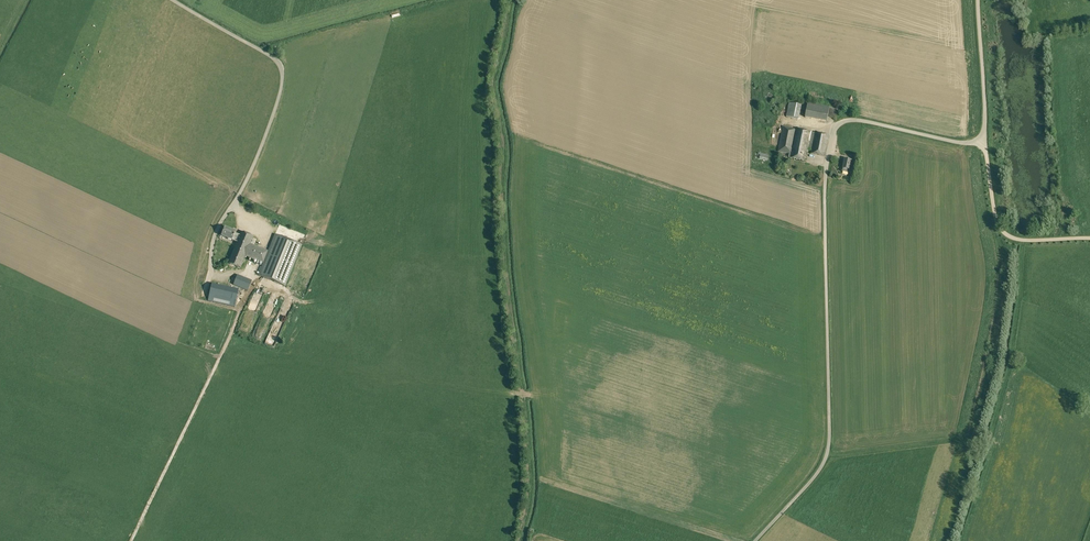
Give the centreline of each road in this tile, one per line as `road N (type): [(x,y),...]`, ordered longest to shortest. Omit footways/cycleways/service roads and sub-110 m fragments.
road 1 (unclassified): [(756,540),(827,458),(825,179),(835,129),(861,121),(980,141),(978,0)]

